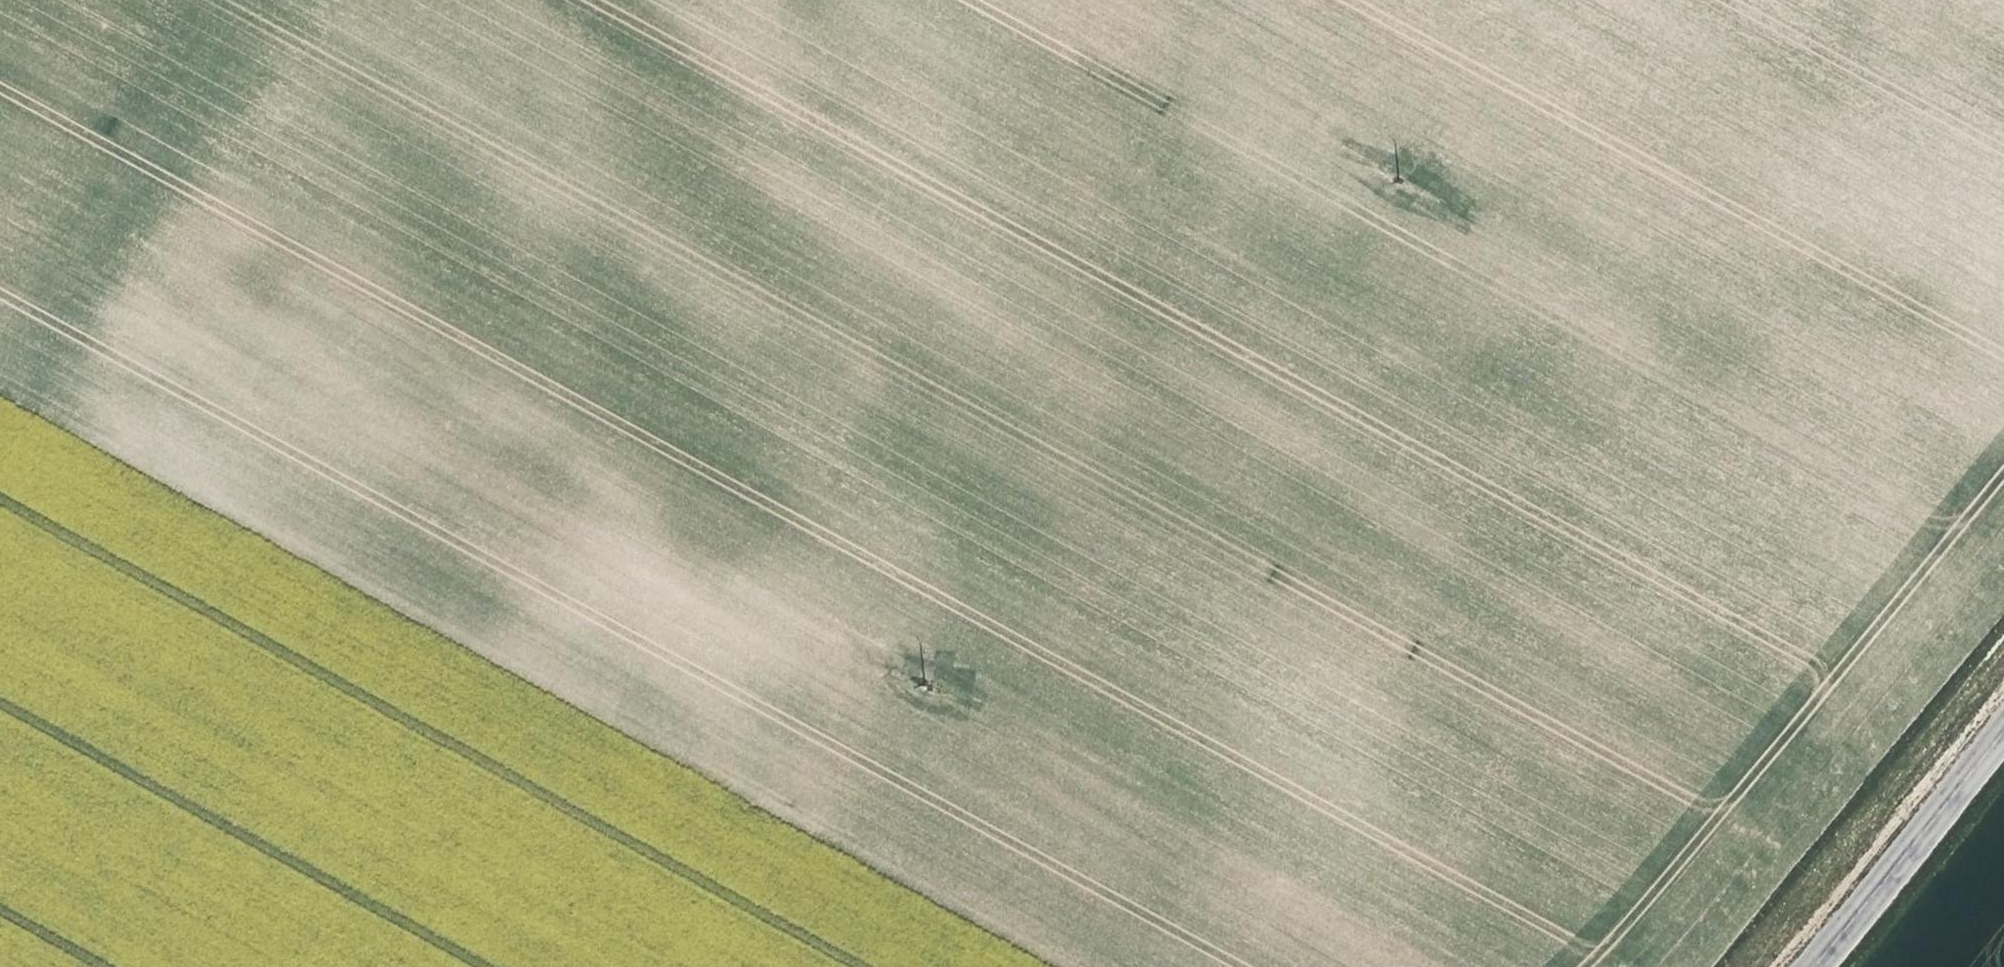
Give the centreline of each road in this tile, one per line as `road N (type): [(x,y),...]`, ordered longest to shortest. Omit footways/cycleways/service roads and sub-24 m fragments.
road 1 (tertiary): [(1807,966),(2003,728)]

